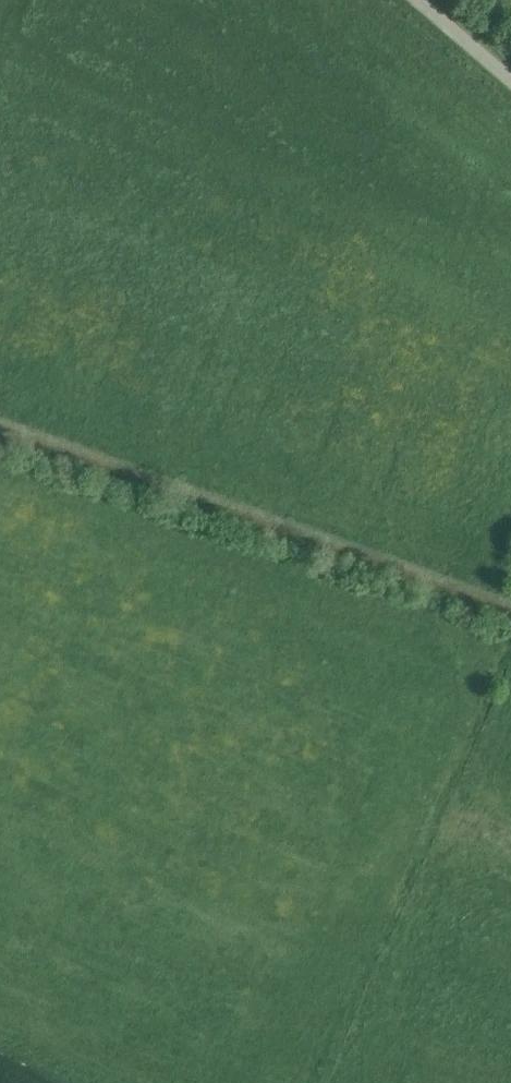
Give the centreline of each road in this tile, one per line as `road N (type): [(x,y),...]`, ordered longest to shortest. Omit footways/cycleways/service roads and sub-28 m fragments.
road 1 (track): [(510,606),(0,419)]
road 2 (unclassified): [(510,81),(413,0)]

